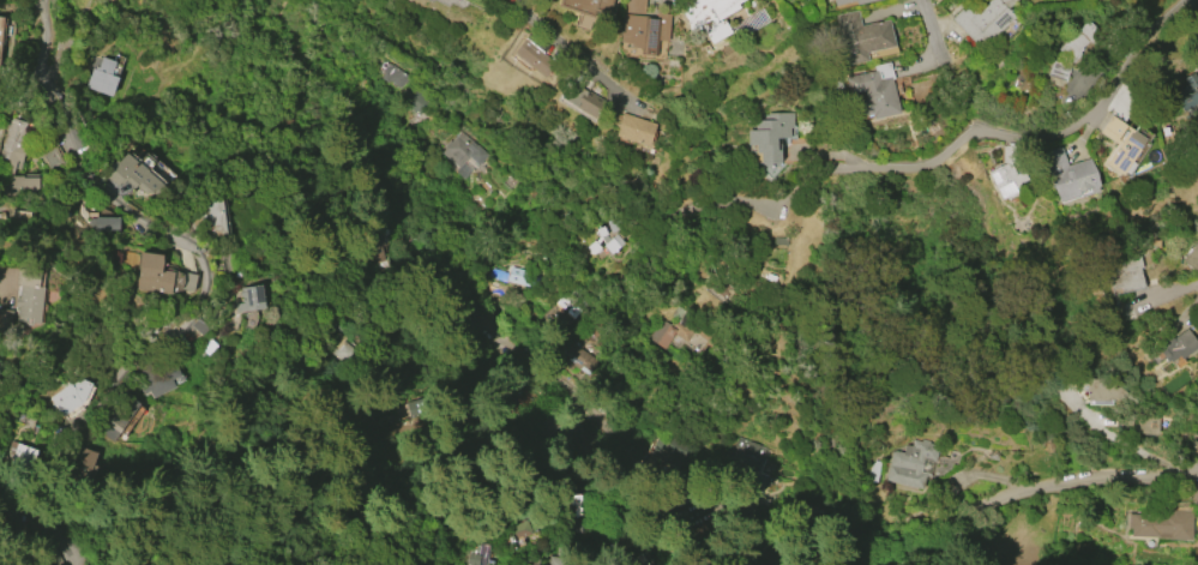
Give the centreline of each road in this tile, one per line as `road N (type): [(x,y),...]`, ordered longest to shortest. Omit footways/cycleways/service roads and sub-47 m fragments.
road 1 (residential): [(45,0),(43,83),(68,150),(94,190),(201,253),(203,269),(203,300),(187,327),(128,366),(48,459),(40,492),(69,564)]
road 2 (residential): [(1184,0),(1136,49),(1107,101),(1059,136),(981,131),(919,169),(844,170),(818,175),(779,202),(715,202)]
road 3 (residential): [(787,564),(700,489),(594,420),(522,335)]
road 4 (residential): [(1197,475),(1033,487),(953,522),(920,548),(914,564)]
road 5 (residential): [(586,493),(767,553)]
road 6 (residential): [(640,456),(501,535)]

